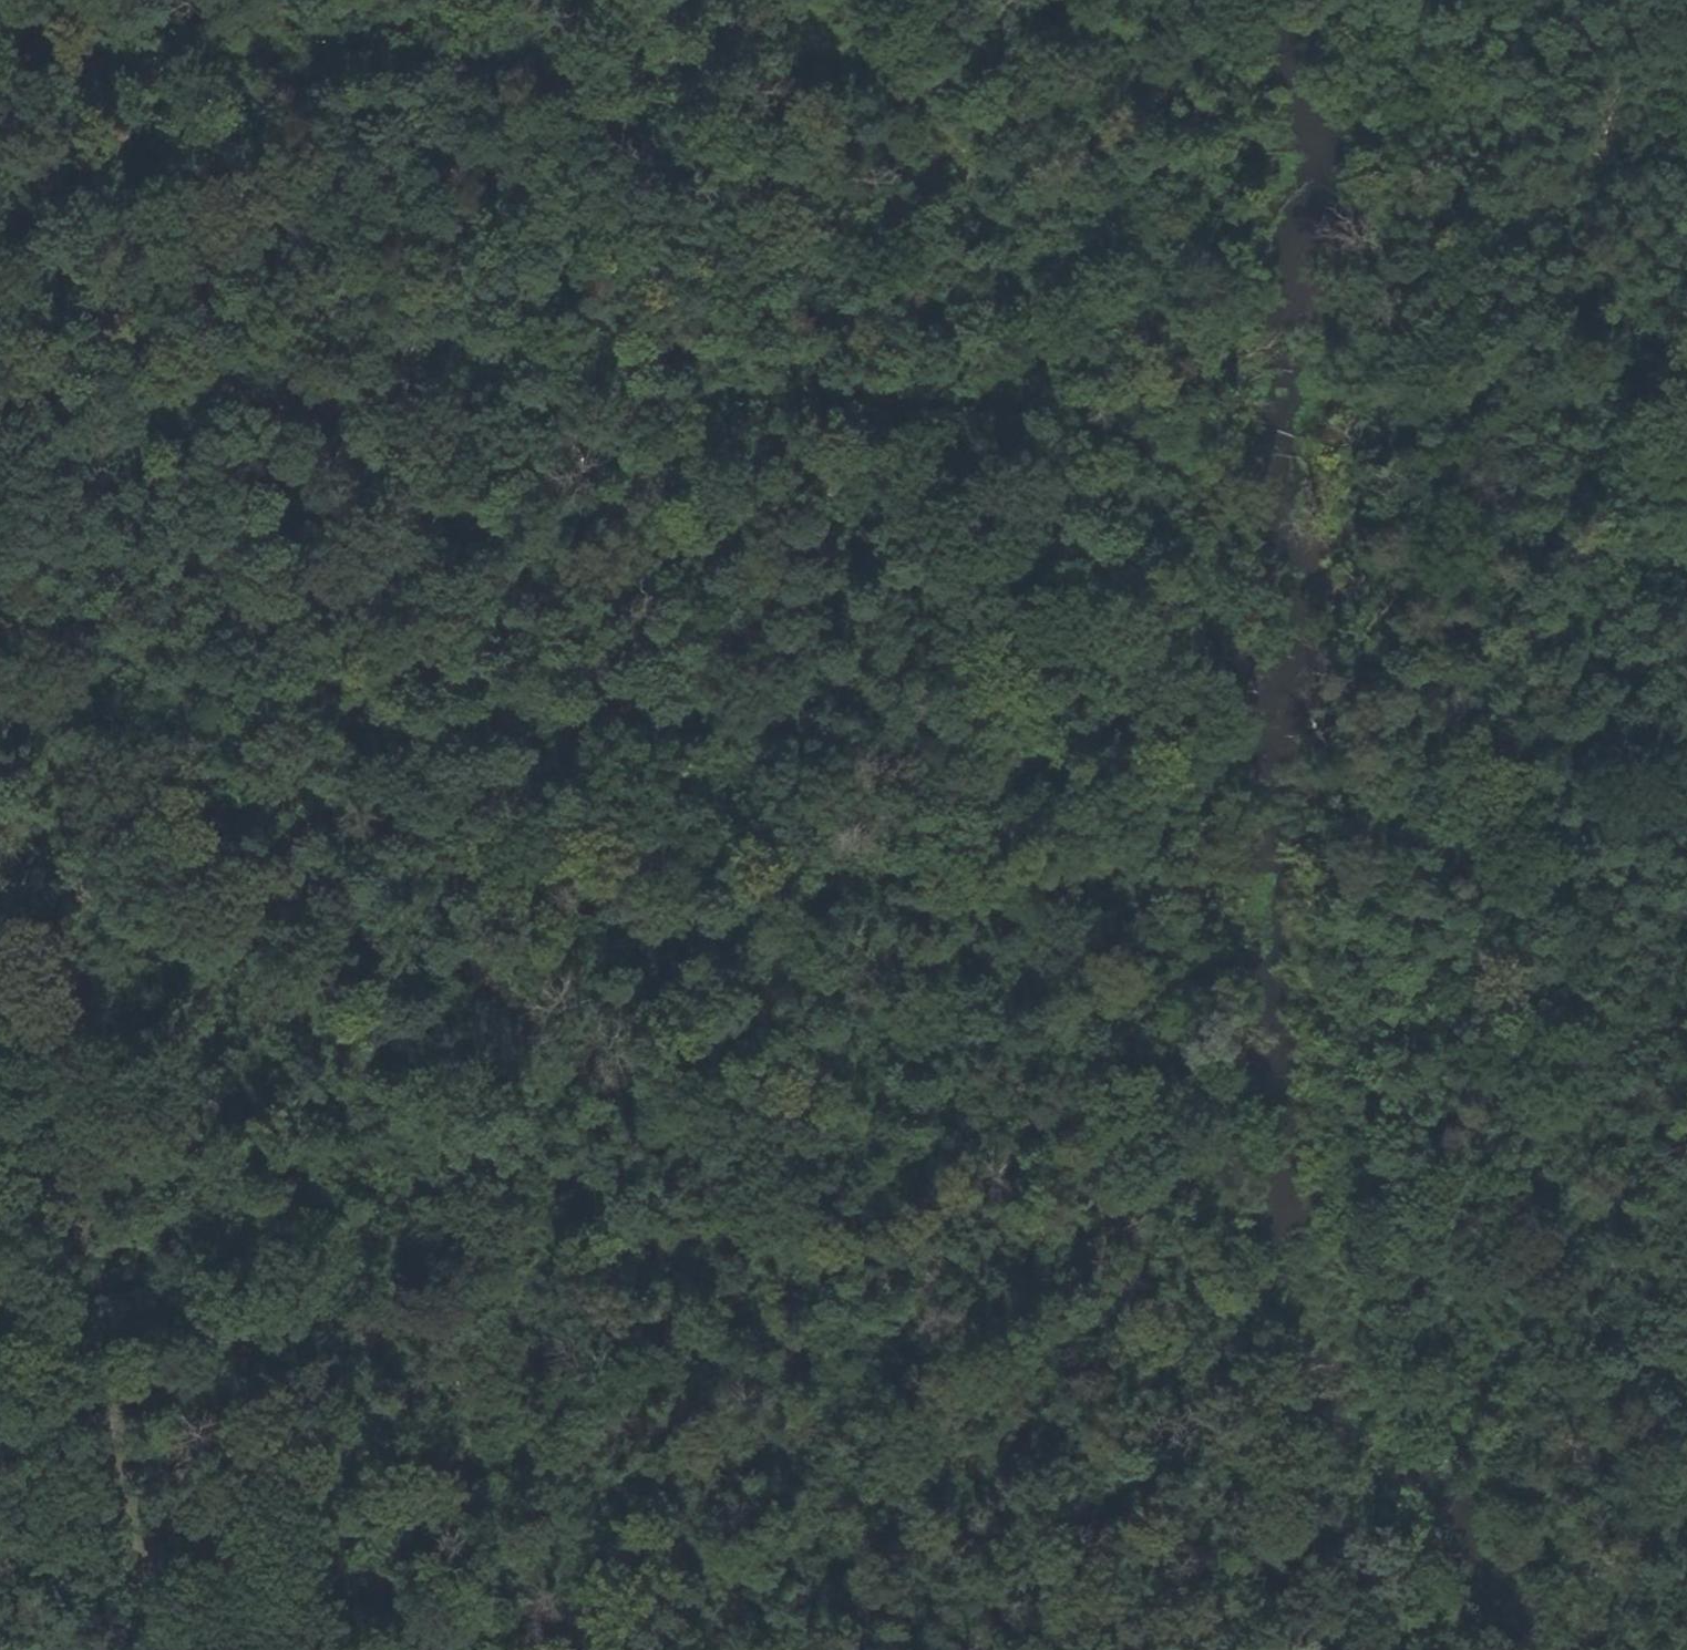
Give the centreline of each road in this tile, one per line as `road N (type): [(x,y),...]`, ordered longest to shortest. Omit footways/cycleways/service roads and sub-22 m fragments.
road 1 (track): [(1439,0),(1519,201),(1504,938),(1607,1218),(1686,1623)]
road 2 (track): [(151,1649),(151,1594),(116,1392),(0,957)]

